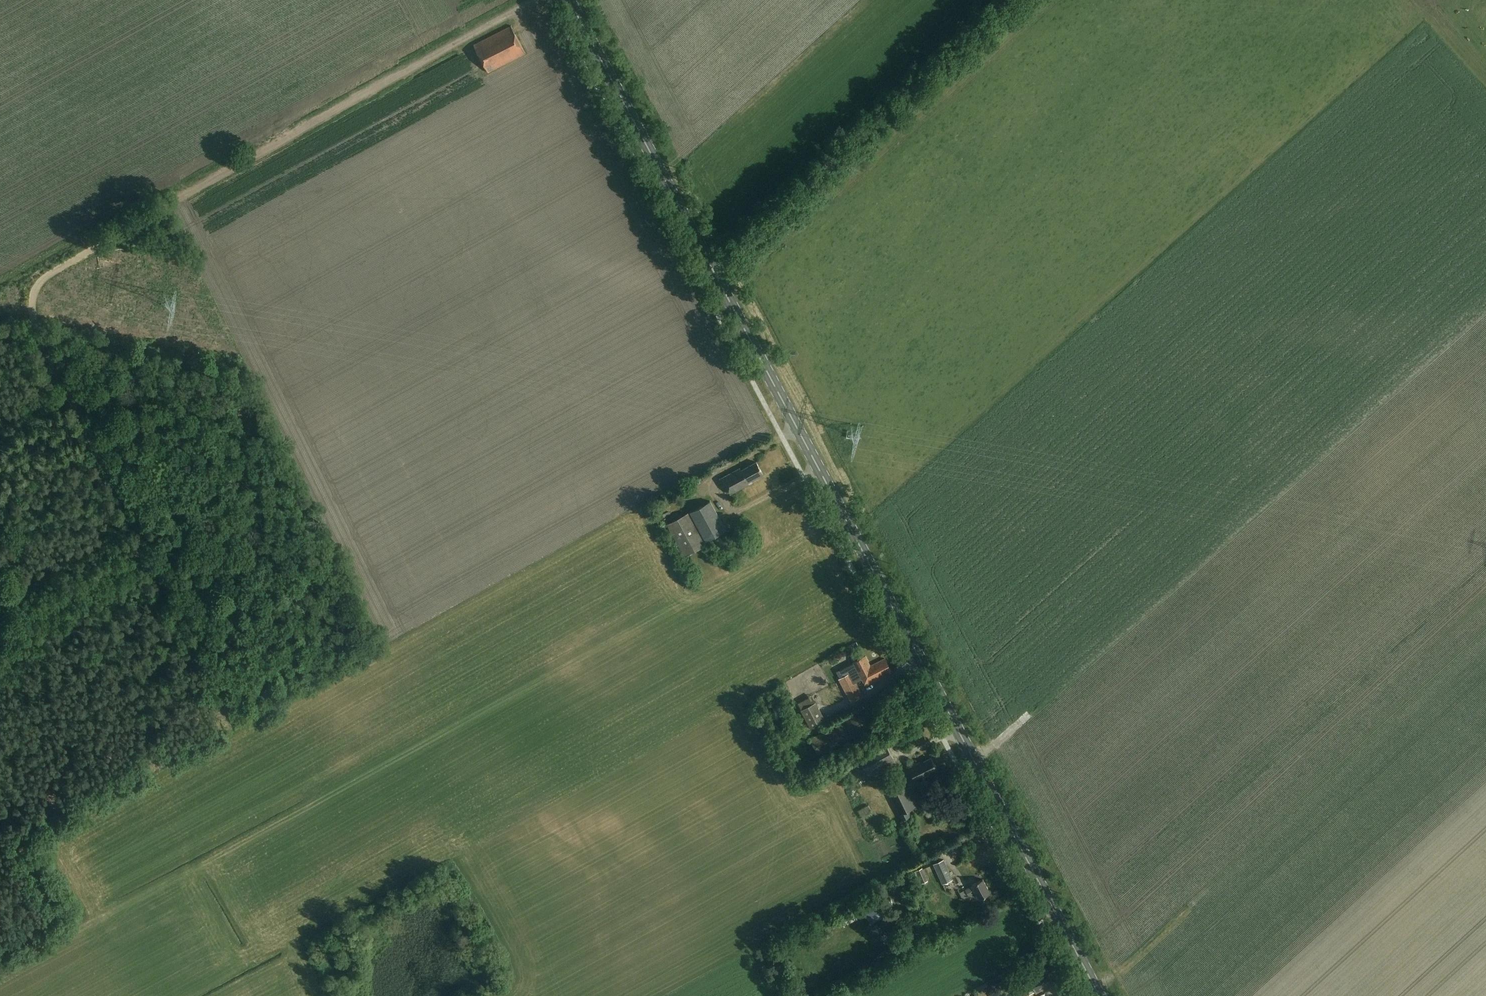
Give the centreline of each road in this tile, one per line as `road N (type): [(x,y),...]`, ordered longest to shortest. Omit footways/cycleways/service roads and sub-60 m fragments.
road 1 (primary): [(1102,995),(569,0)]
road 2 (track): [(533,0),(45,275),(33,296),(36,326),(146,549),(0,630)]

